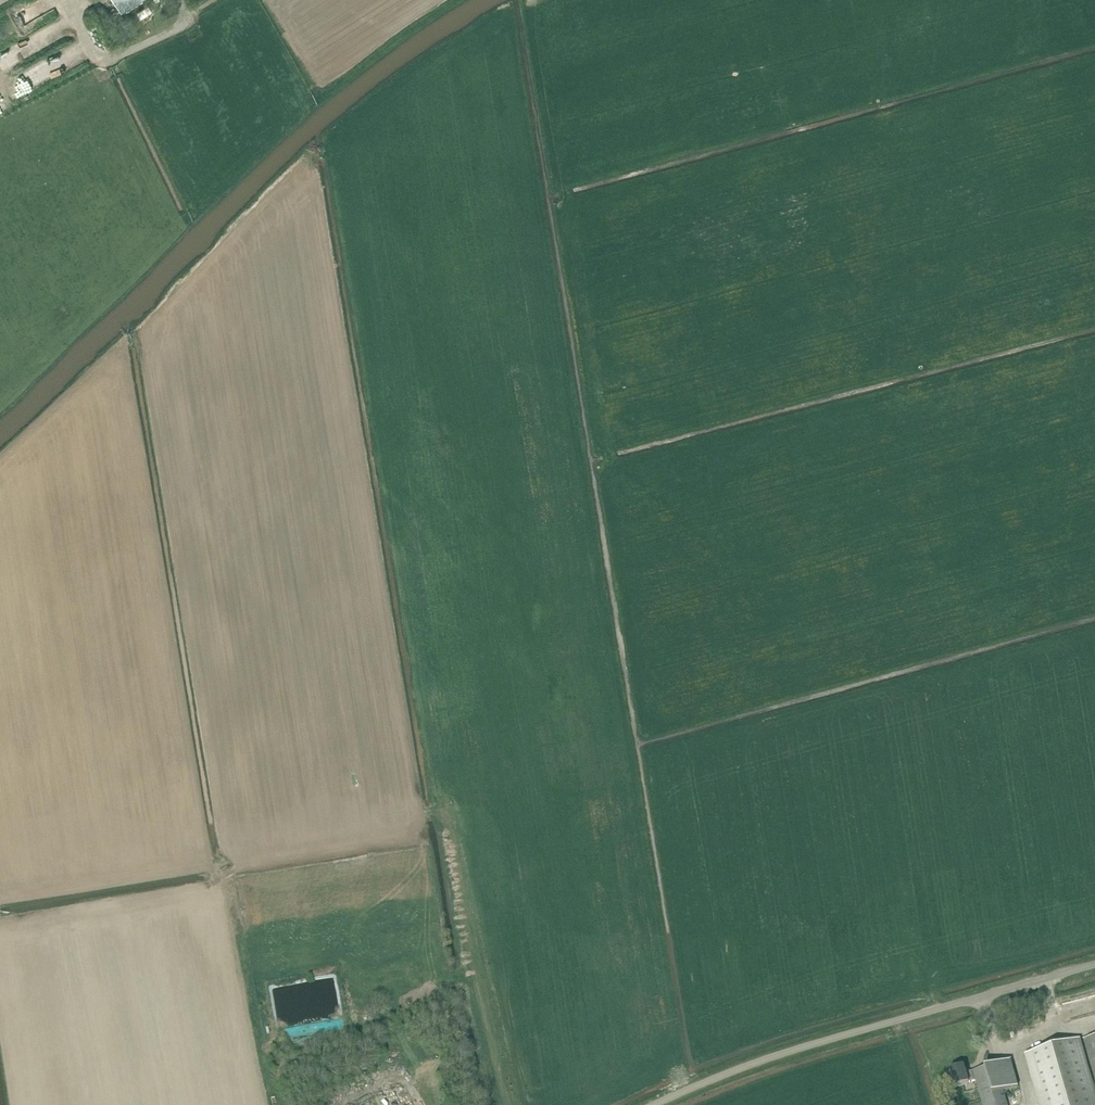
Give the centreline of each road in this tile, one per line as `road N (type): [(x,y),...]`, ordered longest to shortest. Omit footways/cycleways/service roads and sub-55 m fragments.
road 1 (unclassified): [(650,1104),(759,1062),(1094,965)]
road 2 (track): [(68,0),(81,35),(107,58),(181,27),(187,16),(180,0)]

